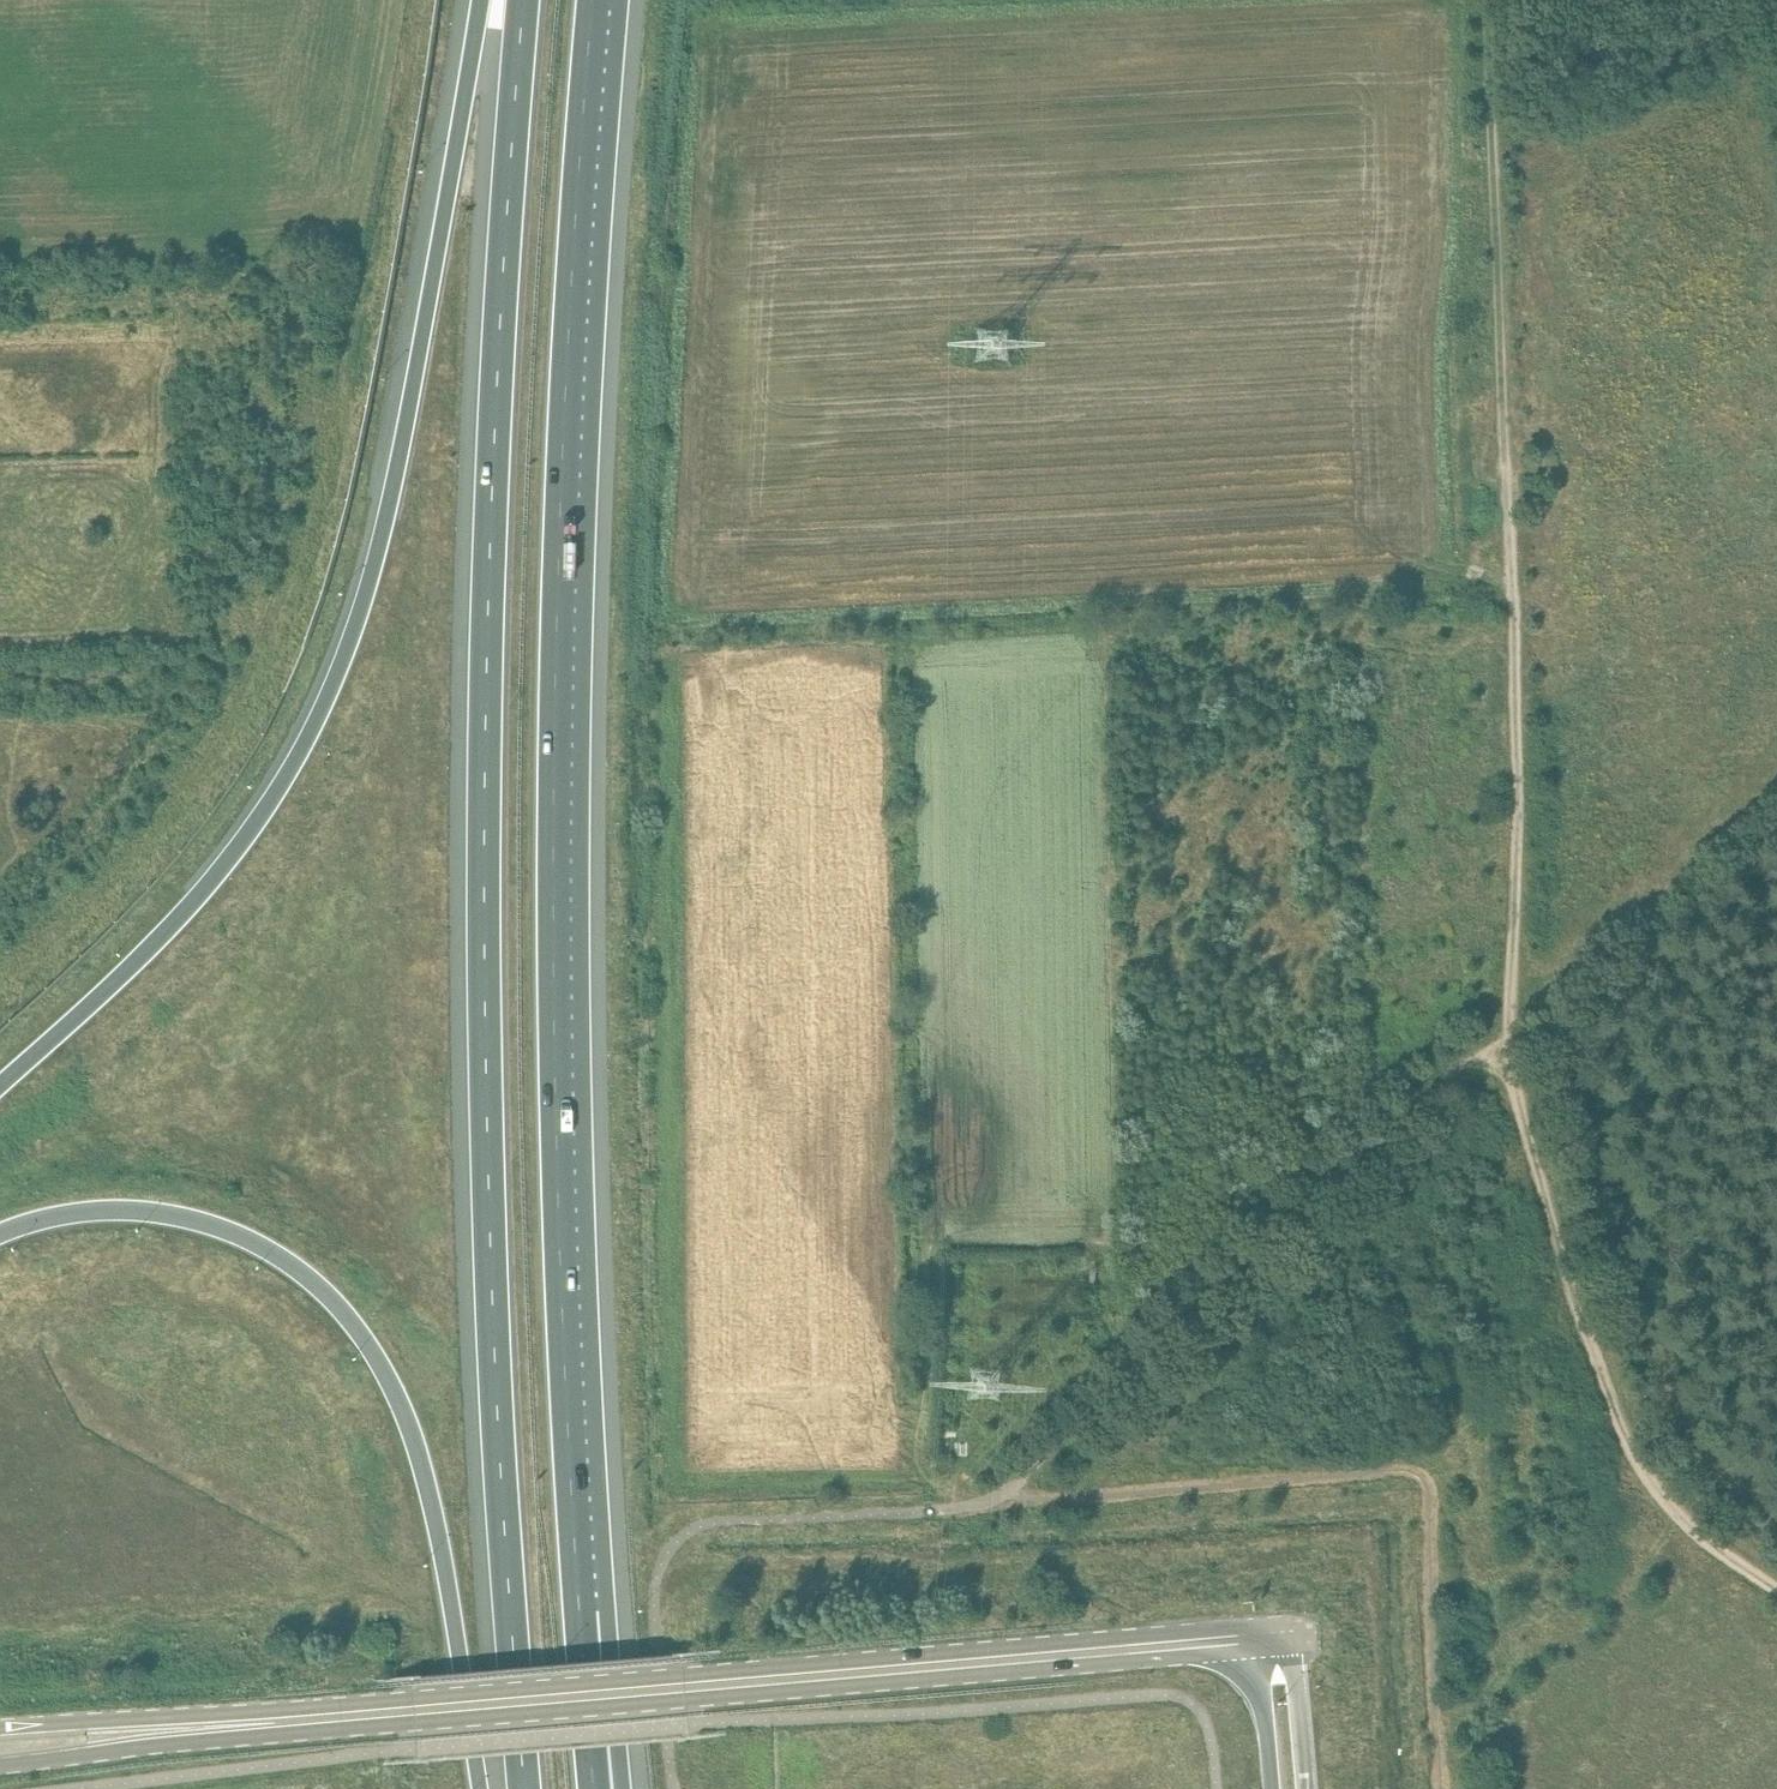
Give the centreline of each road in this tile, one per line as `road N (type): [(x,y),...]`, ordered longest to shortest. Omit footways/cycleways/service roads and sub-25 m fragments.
road 1 (motorway): [(529,0),(490,494),(482,952),(509,1608),(526,1788)]
road 2 (motorway): [(575,1549),(553,955),(560,497),(596,0)]
road 3 (motorway): [(481,0),(401,460),(357,624),(327,702),(288,777),(182,916),(0,1086)]
road 4 (track): [(1486,0),(1510,540),(1512,1028)]
road 5 (secondary): [(277,1723),(1260,1637)]
road 6 (motorway): [(0,1235),(67,1214),(151,1211),(240,1235),(330,1294),(378,1359),(422,1453),(493,1788)]
road 7 (track): [(1512,1028),(1442,1076),(1011,1489)]
road 8 (track): [(1512,1028),(1531,1134),(1626,1426),(1677,1504),(1776,1581)]
road 9 (track): [(1776,788),(1619,939),(1512,1028)]
road 10 (secondary): [(0,1765),(277,1723)]
road 11 (secondary): [(277,1723),(0,1727)]
road 12 (motorway): [(617,1788),(575,1549)]
road 13 (motorway): [(594,1788),(575,1549)]
road 14 (motorway): [(1305,1788),(1291,1634)]
road 15 (motorway): [(1260,1637),(1273,1788)]

